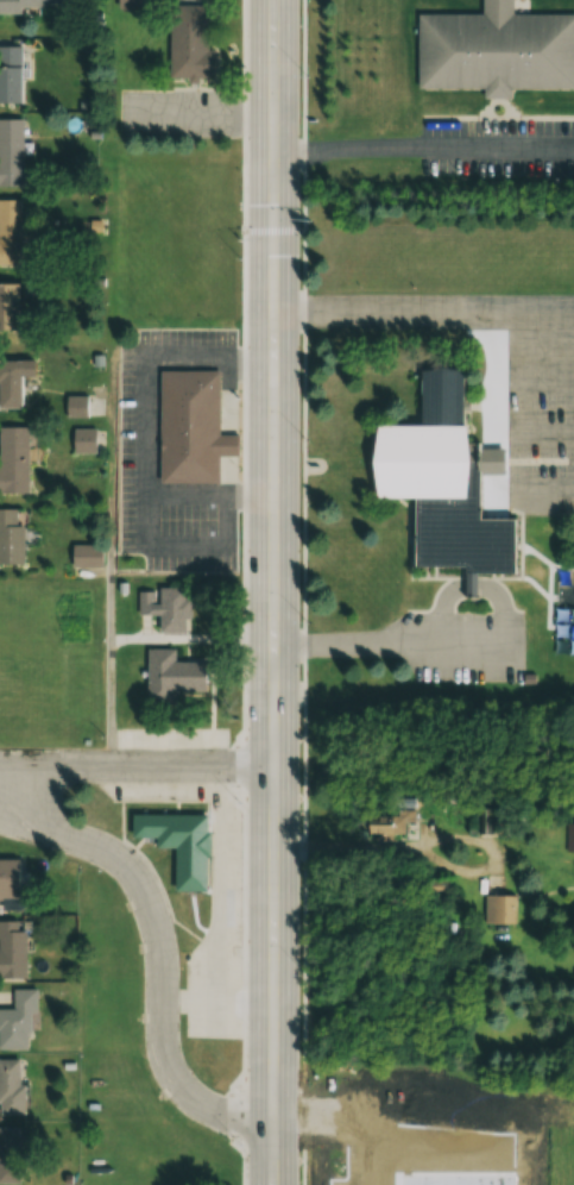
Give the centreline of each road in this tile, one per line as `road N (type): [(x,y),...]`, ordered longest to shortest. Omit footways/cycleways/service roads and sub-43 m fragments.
road 1 (primary): [(273,1184),(272,0)]
road 2 (residential): [(272,1122),(208,1108),(183,1085),(171,1051),(163,942),(141,880),(111,855),(0,800)]
road 3 (residential): [(273,766),(0,767)]

